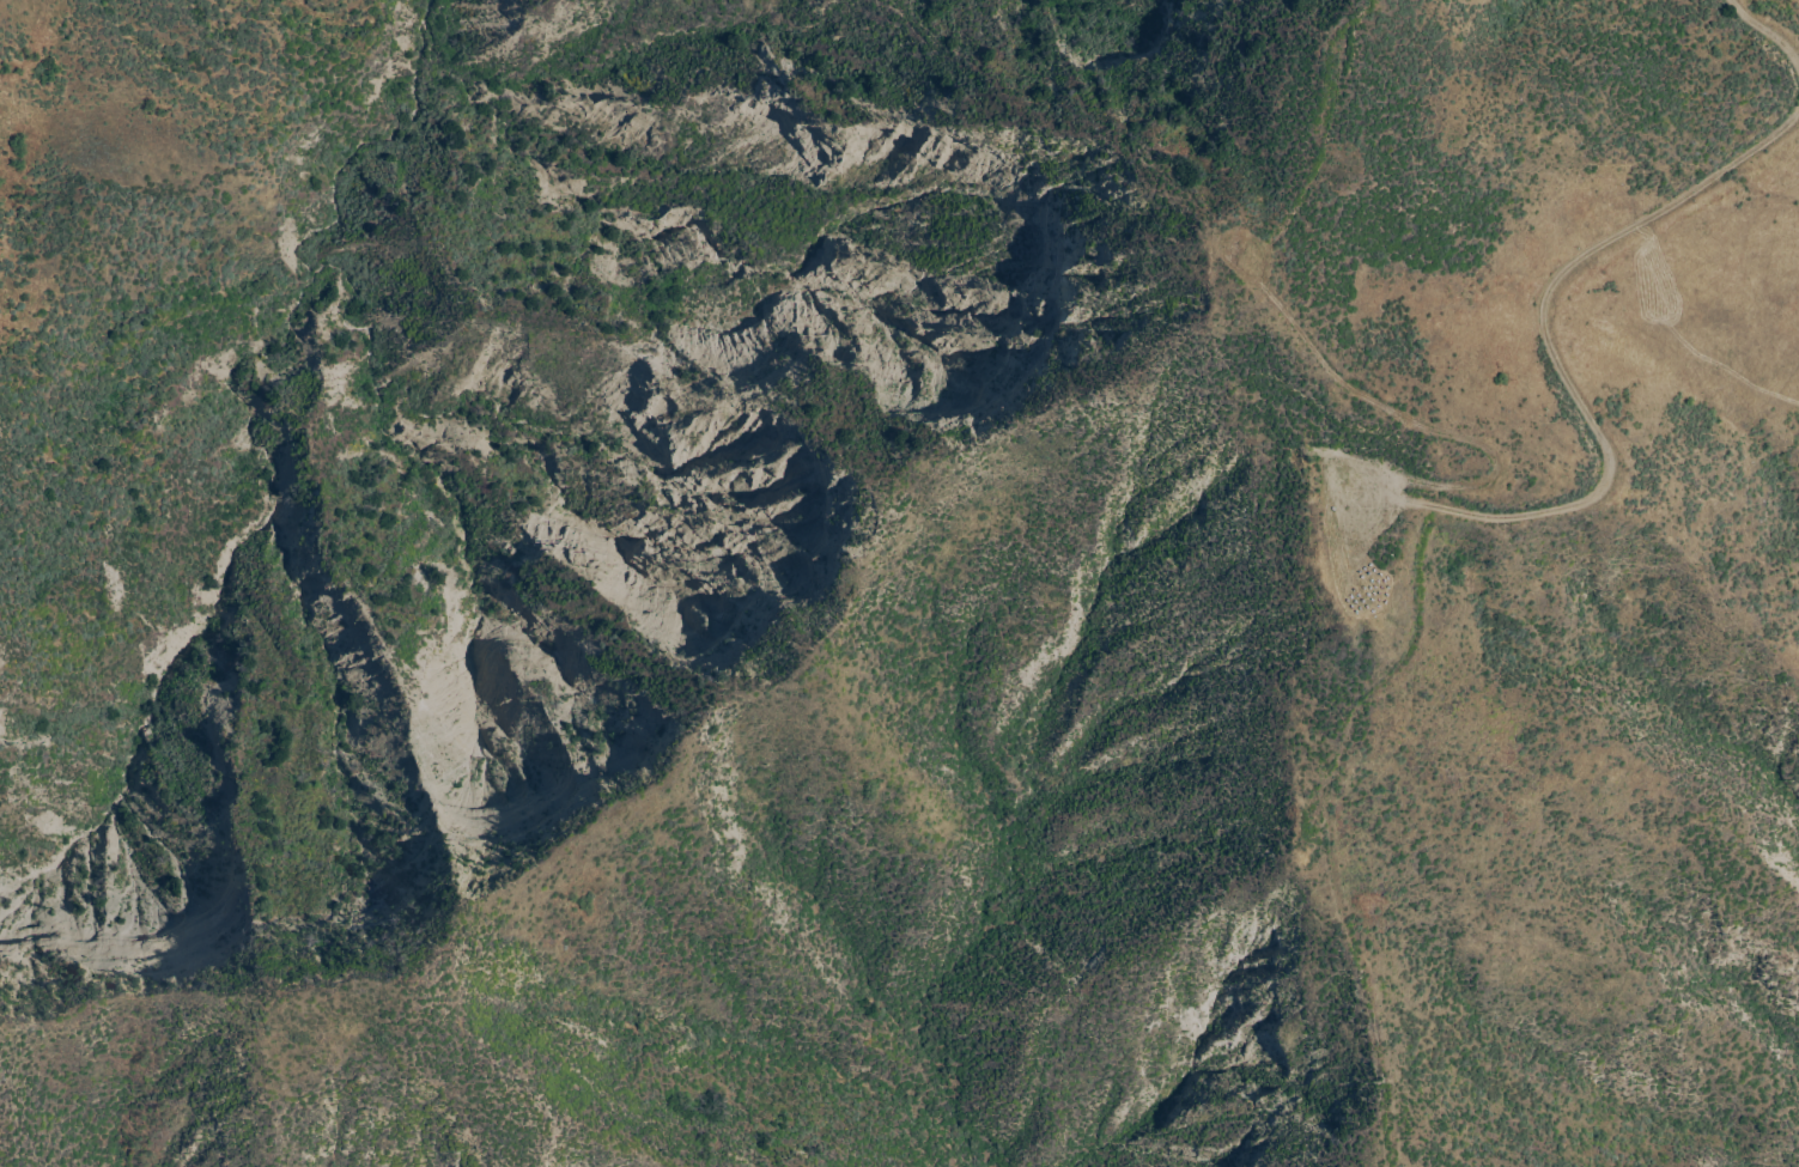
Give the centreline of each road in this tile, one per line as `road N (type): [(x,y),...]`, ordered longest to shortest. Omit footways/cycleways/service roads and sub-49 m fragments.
road 1 (track): [(1798,116),(1564,266),(1542,299),(1544,333),(1611,470),(1605,488),(1584,504),(1500,521),(1392,497),(1390,481),(1400,474),(1488,485),(1497,476),(1497,456),(1339,381),(1256,278)]

